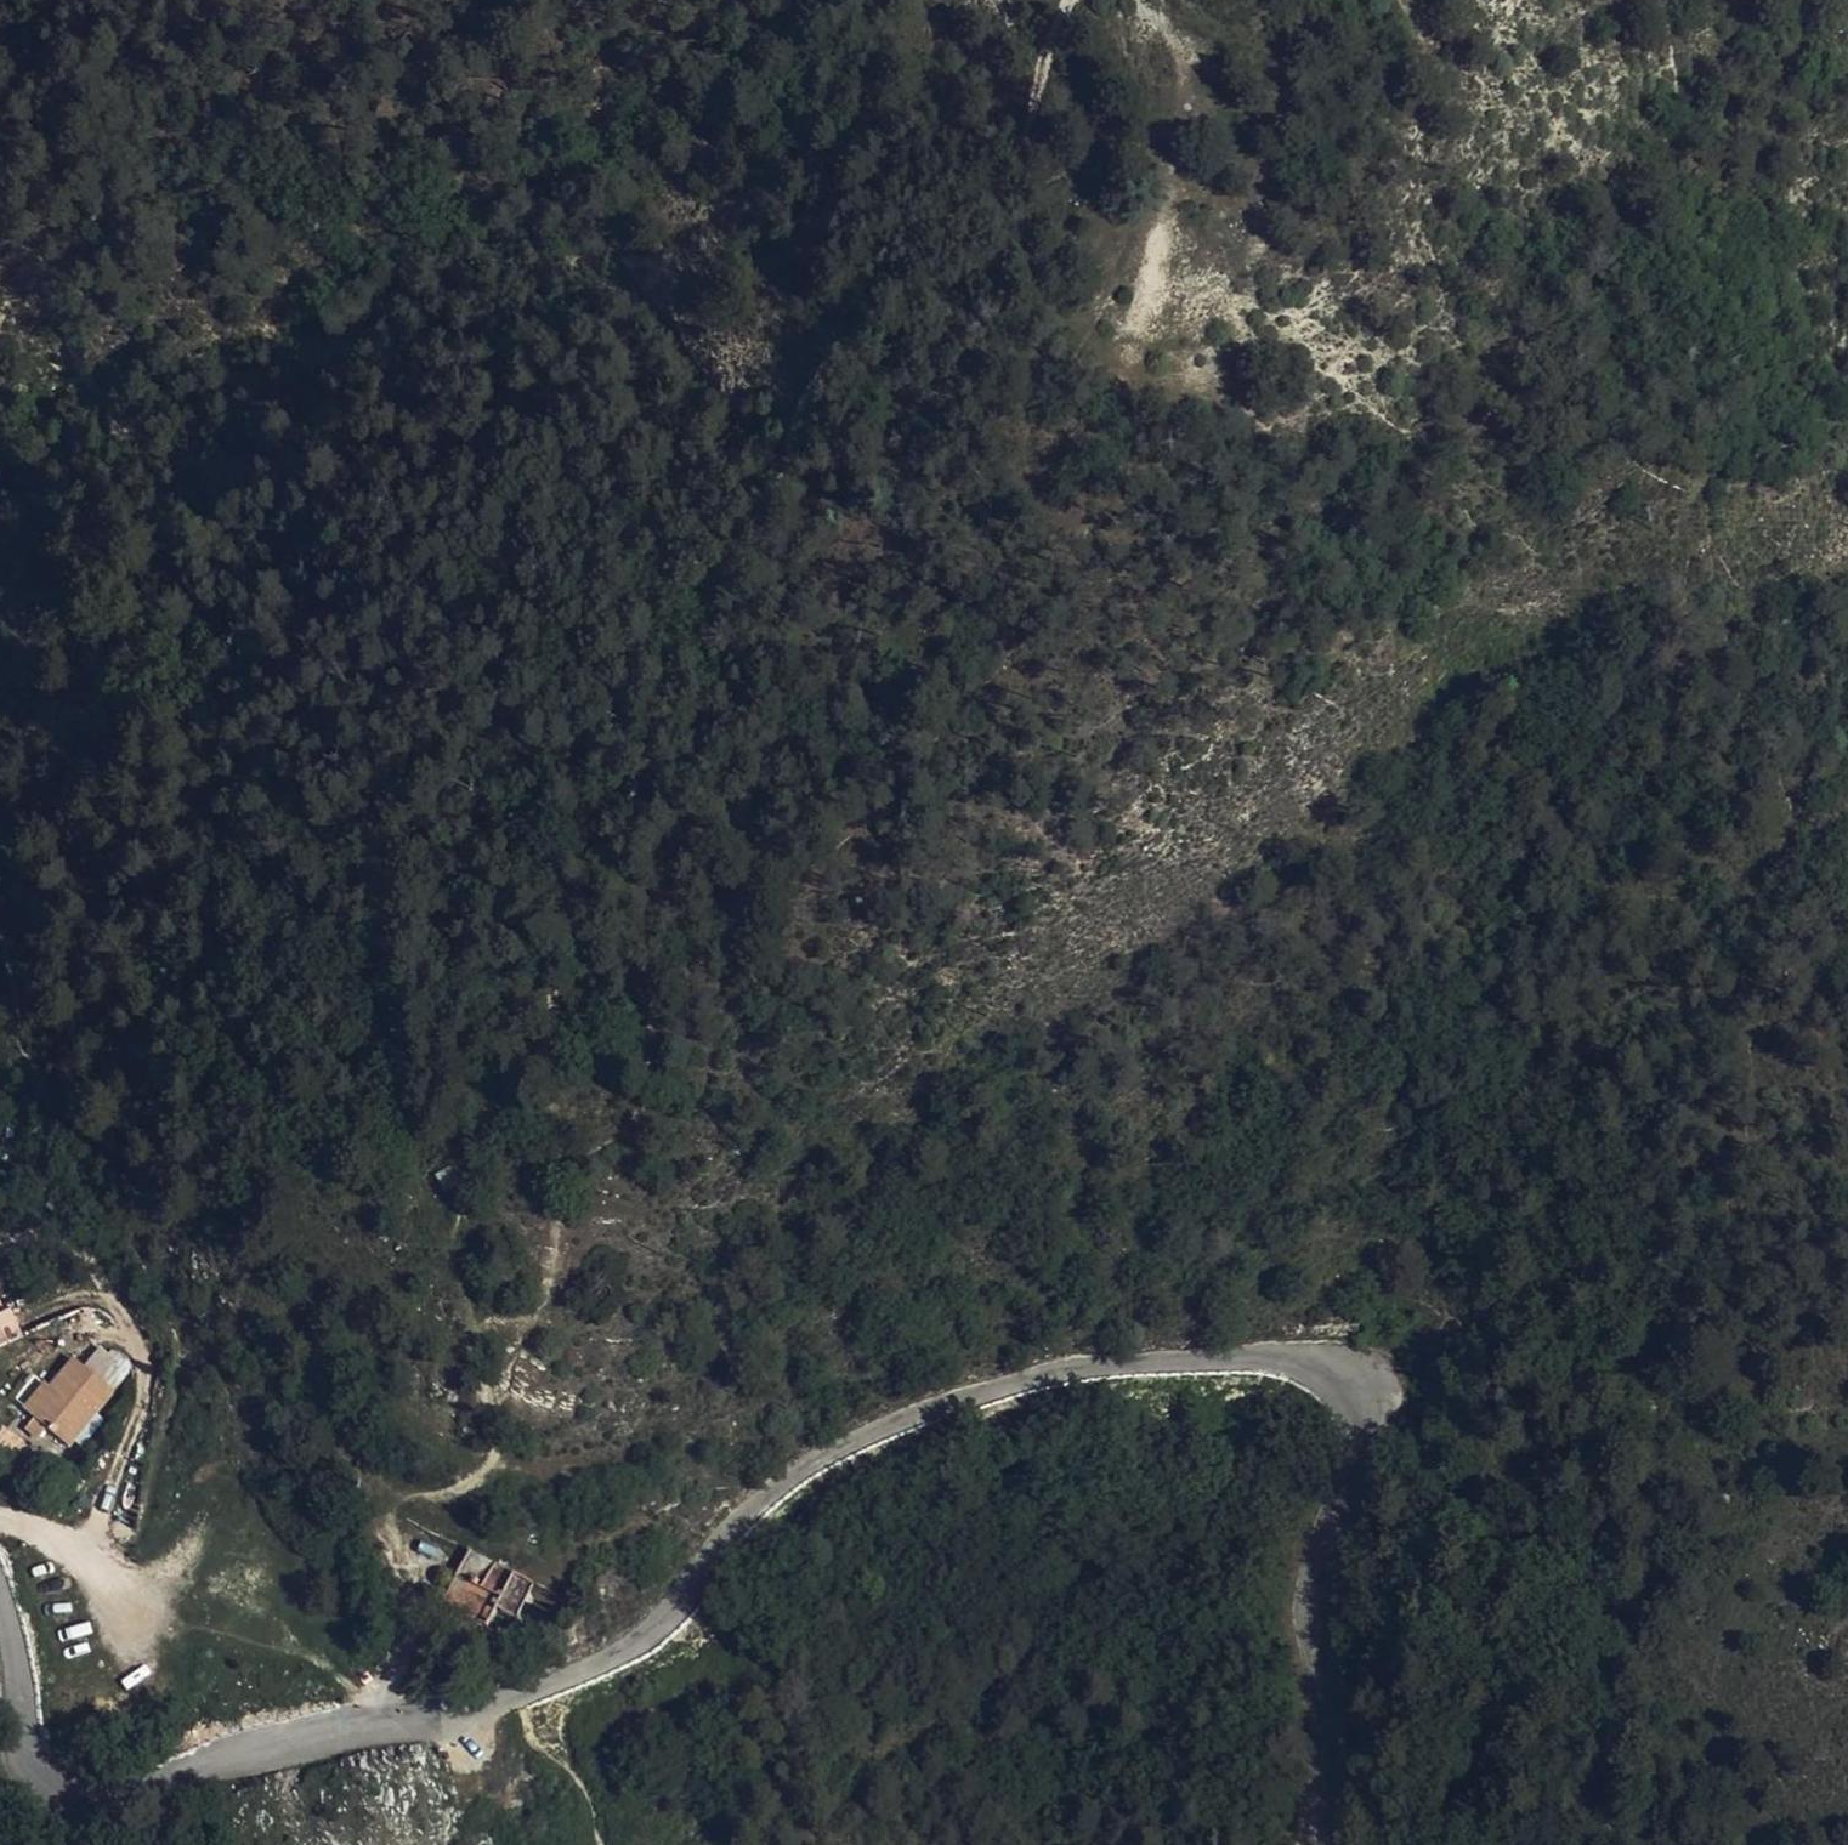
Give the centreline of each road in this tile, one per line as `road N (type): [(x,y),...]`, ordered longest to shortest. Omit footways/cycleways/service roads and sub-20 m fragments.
road 1 (tertiary): [(0,1599),(29,1752),(54,1783),(89,1795),(156,1788),(252,1748),(521,1694),(577,1674),(640,1640),(672,1612),(735,1524),(796,1469),(913,1412),(1064,1368),(1288,1357),(1327,1364),(1354,1388),(1365,1440),(1361,1481),(1318,1559),(1311,1597),(1340,1763),(1318,1844)]
road 2 (track): [(86,1553),(143,1393)]

